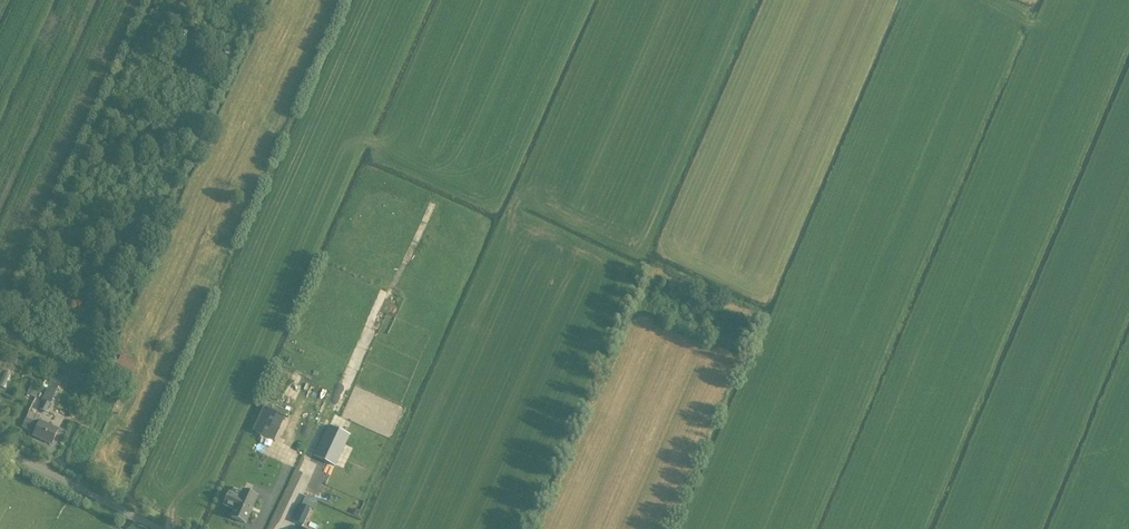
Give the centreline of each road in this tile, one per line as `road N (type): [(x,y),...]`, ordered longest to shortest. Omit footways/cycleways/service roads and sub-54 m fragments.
road 1 (unclassified): [(158,528),(0,449)]

